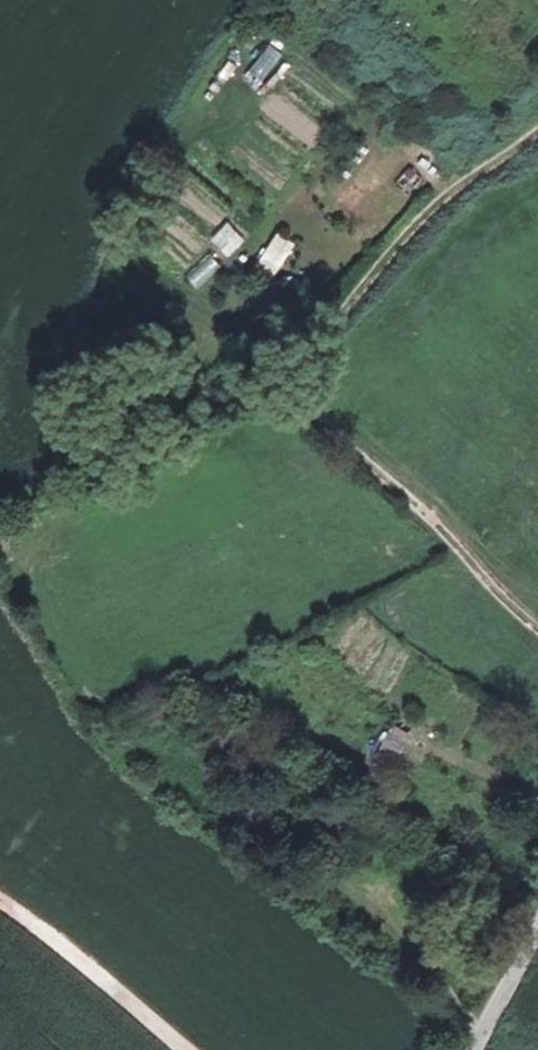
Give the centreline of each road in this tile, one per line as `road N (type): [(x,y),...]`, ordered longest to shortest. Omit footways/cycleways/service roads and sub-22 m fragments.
road 1 (track): [(0,897),(183,1049)]
road 2 (unclassified): [(537,932),(475,1049)]

